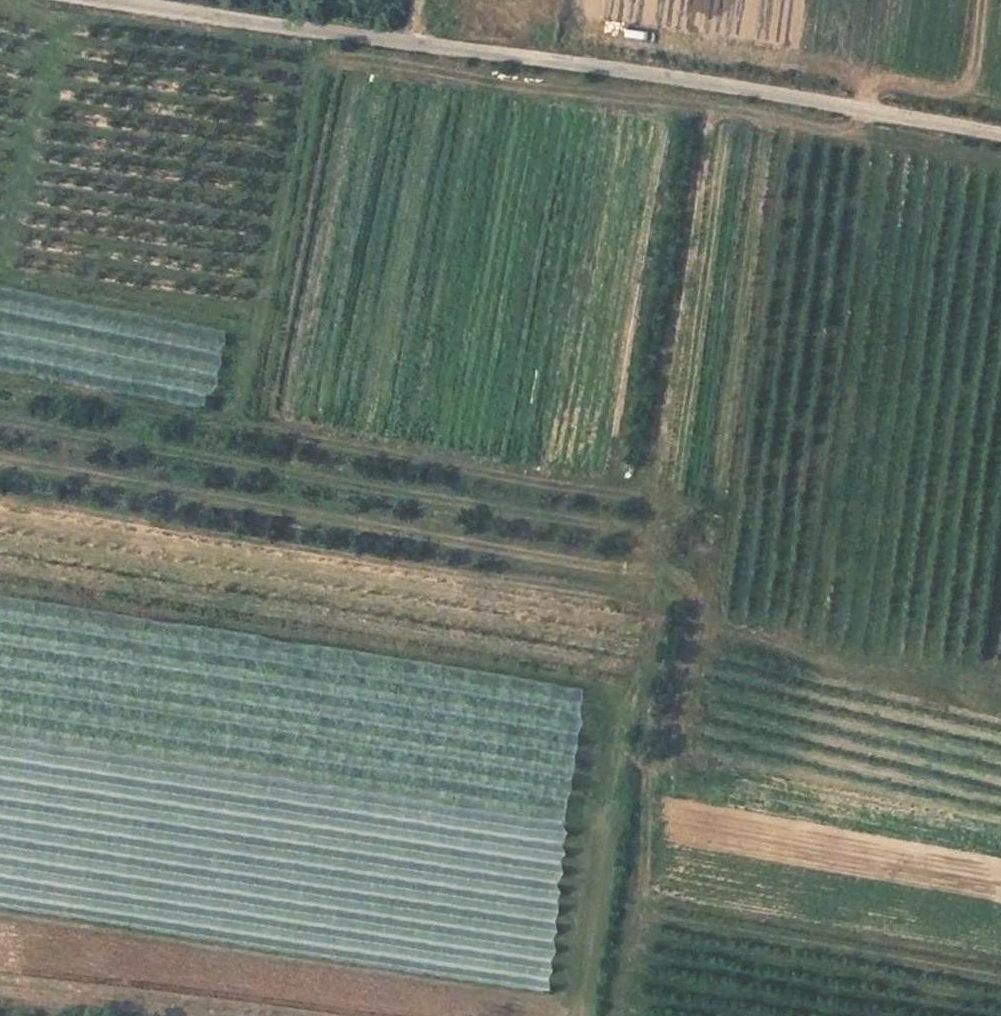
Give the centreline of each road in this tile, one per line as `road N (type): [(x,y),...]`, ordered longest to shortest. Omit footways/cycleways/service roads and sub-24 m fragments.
road 1 (residential): [(1000,139),(101,0)]

